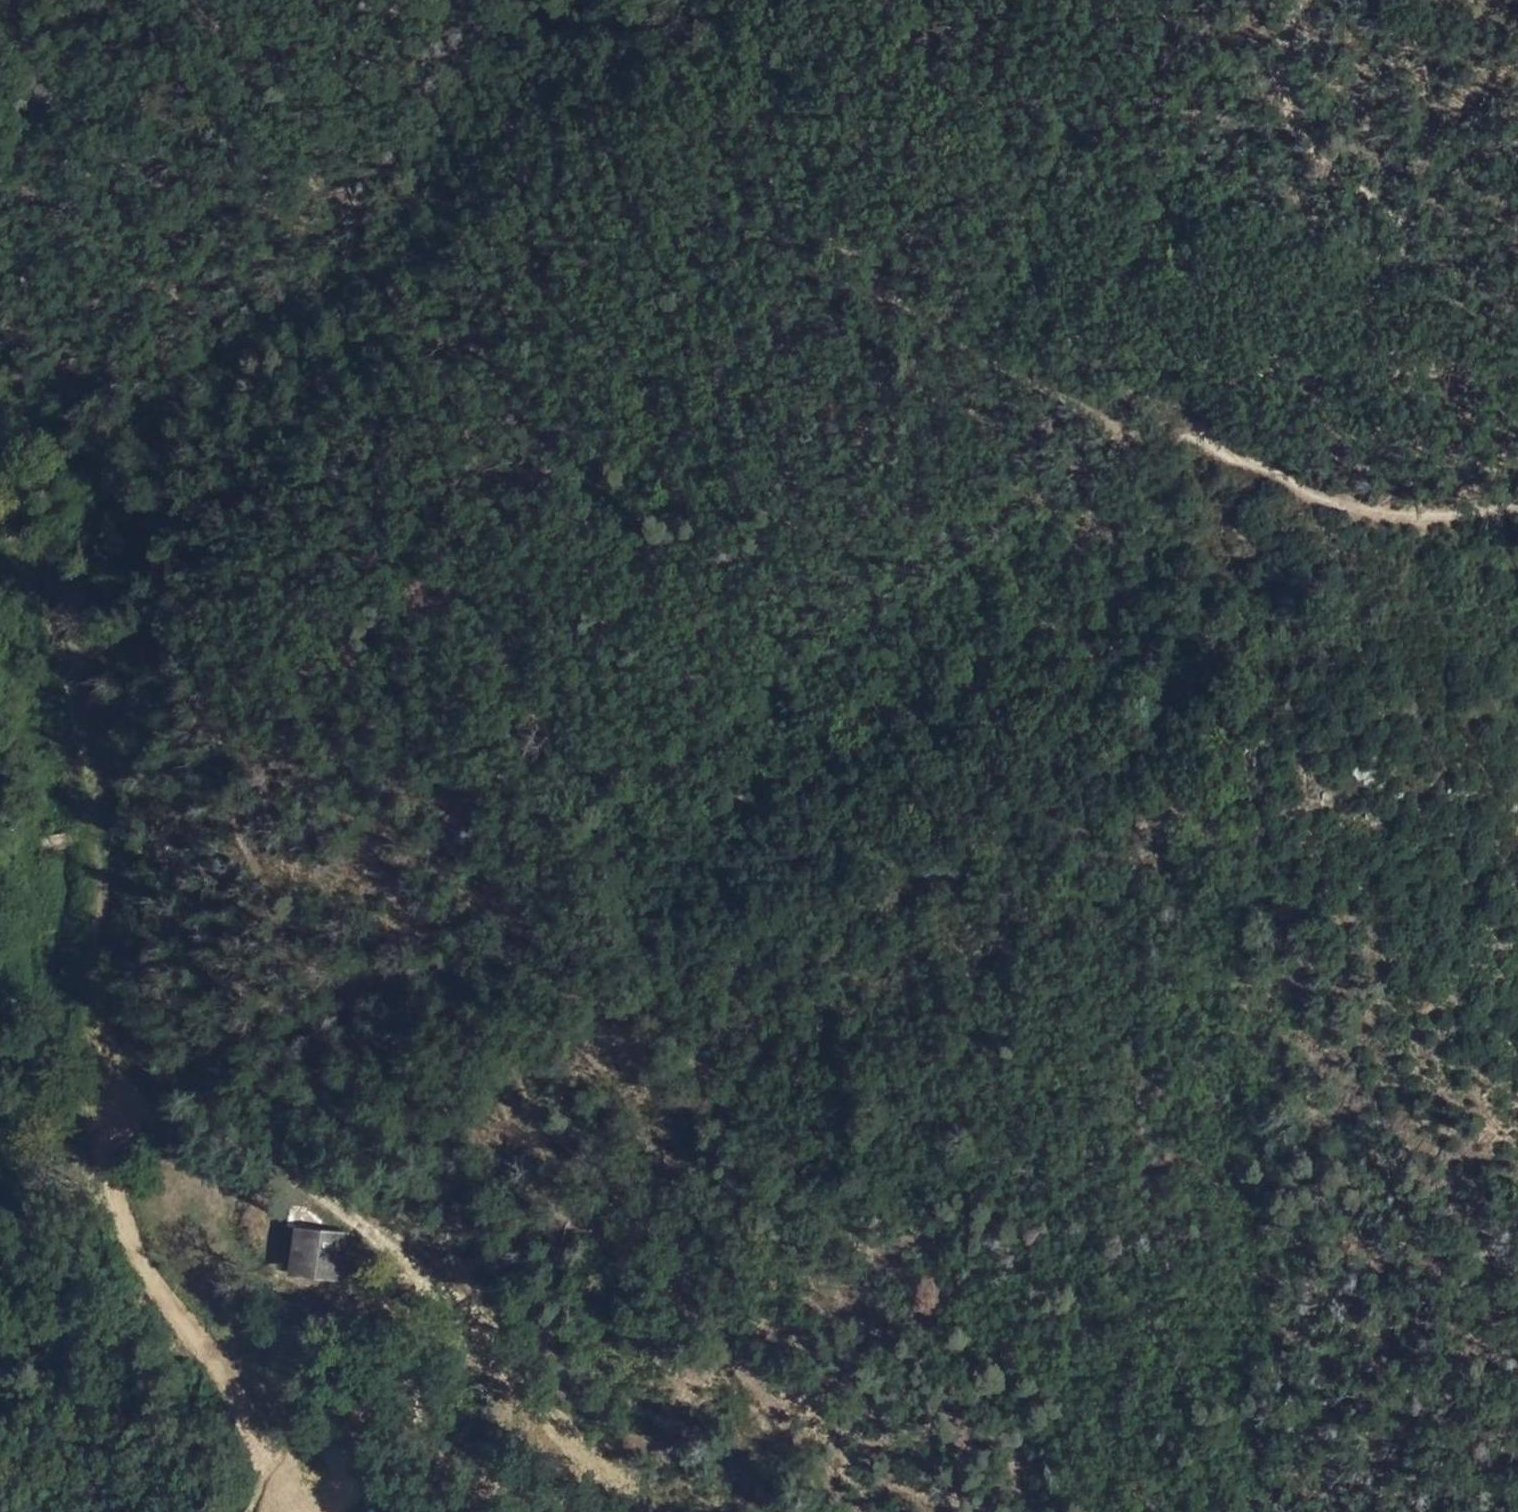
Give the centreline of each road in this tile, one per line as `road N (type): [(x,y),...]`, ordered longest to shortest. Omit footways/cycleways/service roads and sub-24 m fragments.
road 1 (track): [(1205,446),(1024,384),(832,229),(613,0)]
road 2 (track): [(1304,0),(1286,33),(1270,162),(1328,234),(1364,256),(1381,295),(1330,352),(1247,387),(1205,446)]
road 3 (track): [(1517,503),(1465,515),(1362,512),(1205,446)]

